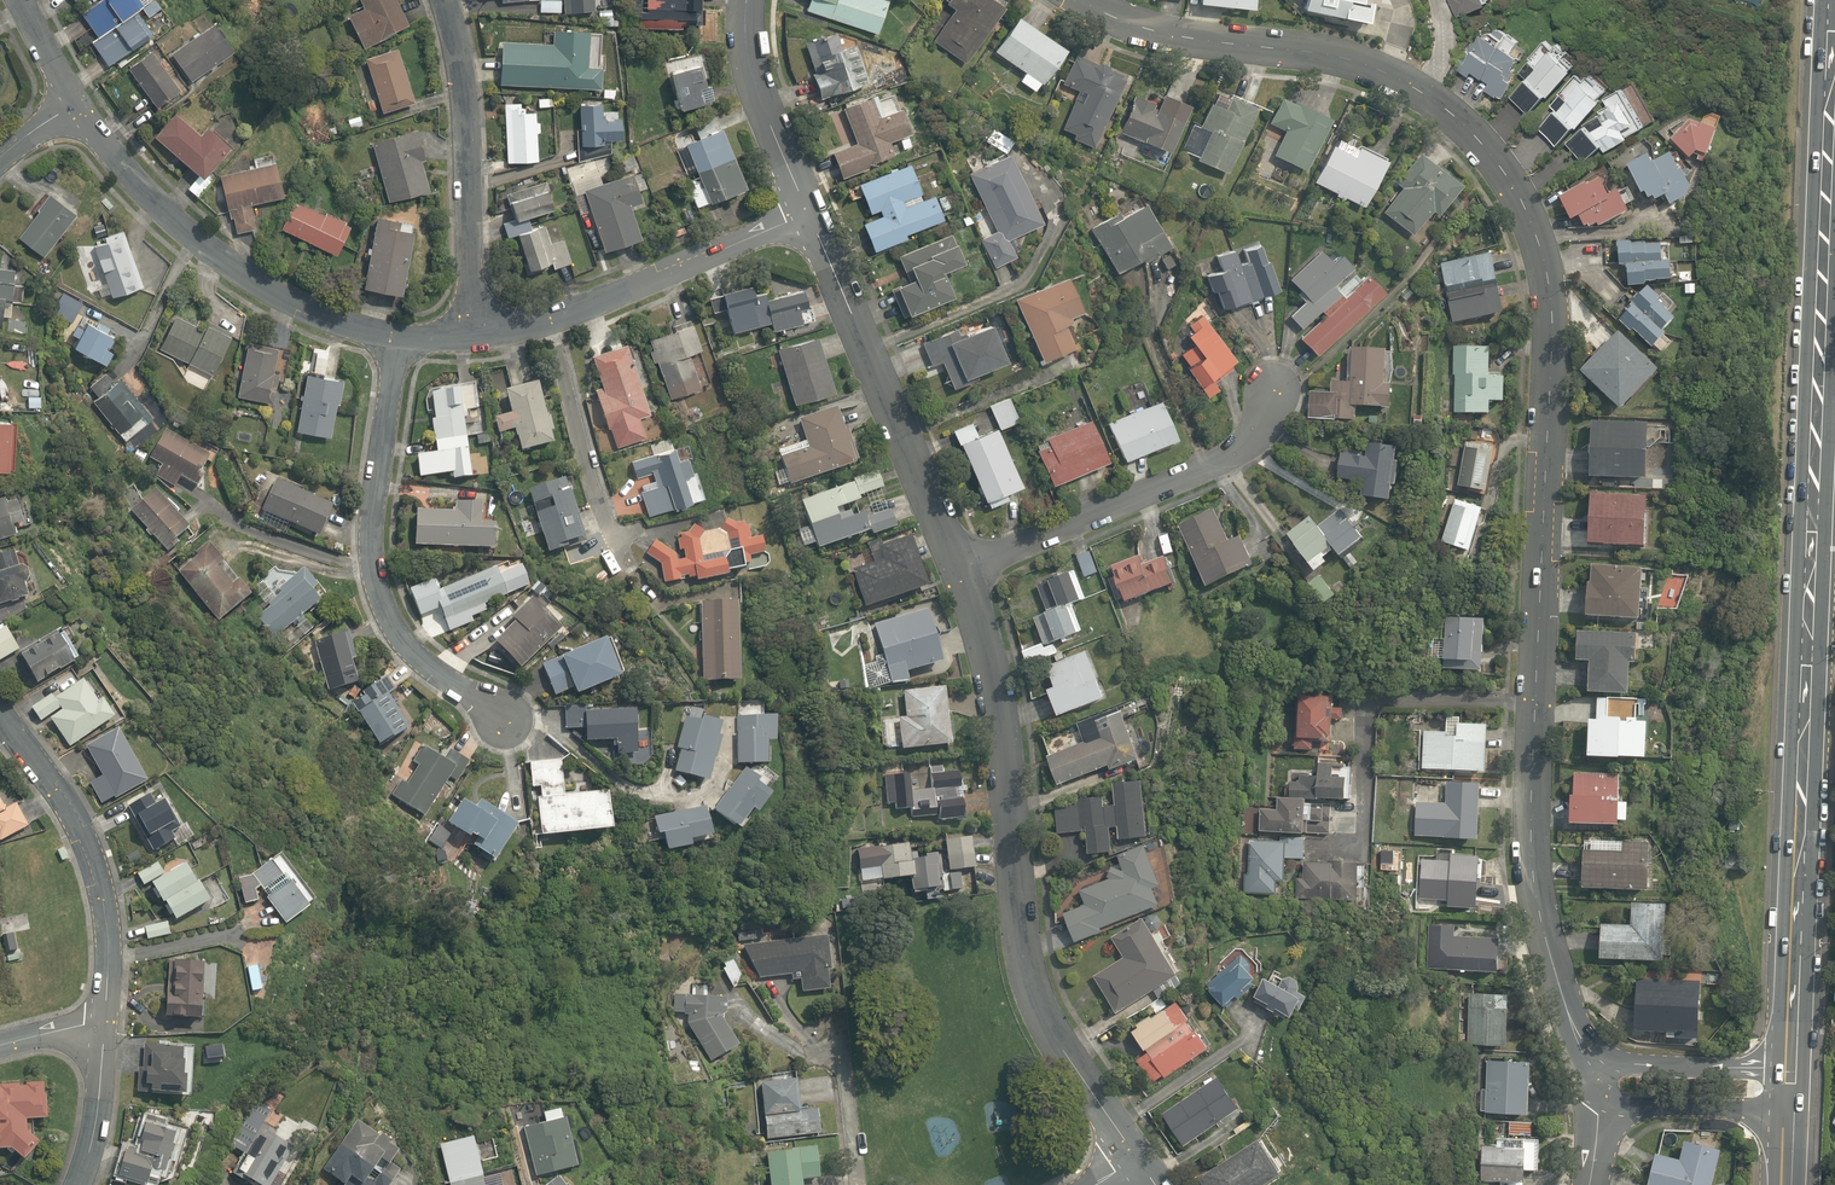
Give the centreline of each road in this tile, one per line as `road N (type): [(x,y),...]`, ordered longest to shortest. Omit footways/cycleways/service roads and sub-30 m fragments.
road 1 (secondary): [(1791,1067),(1833,0)]
road 2 (residential): [(728,719),(724,768),(711,794),(684,801),(643,791),(541,717),(501,721),(396,632),(372,571),(372,508),(396,338)]
road 3 (residential): [(1422,95),(1473,131),(1503,170),(1547,274),(1552,351),(1539,701)]
road 4 (residential): [(1140,1164),(1067,1056),(1042,1003),(993,662),(962,573)]
road 5 (residential): [(71,103),(163,215),(238,272),(327,320),(396,338)]
road 6 (residential): [(962,573),(811,215)]
road 7 (residential): [(1280,381),(1269,424),(1200,477),(962,573)]
road 8 (residential): [(1539,701),(1530,853),(1543,928),(1589,1053),(1603,1058)]
road 9 (residential): [(1086,0),(1186,41),(1323,51),(1381,67),(1422,95)]
road 10 (residential): [(442,0),(465,112),(472,338)]
road 11 (residential): [(0,716),(71,811),(100,888),(105,1021)]
road 12 (residential): [(1539,701),(1366,698),(1363,846)]
road 13 (residential): [(547,316),(811,215)]
road 14 (residential): [(547,316),(600,506),(631,573)]
road 15 (residential): [(811,215),(752,79),(746,0)]
road 16 (residential): [(1603,1058),(1791,1067)]
road 17 (residential): [(1789,1104),(1609,1099)]
road 18 (residential): [(105,1021),(99,1114),(78,1184)]
road 19 (residential): [(859,1184),(837,1020)]

